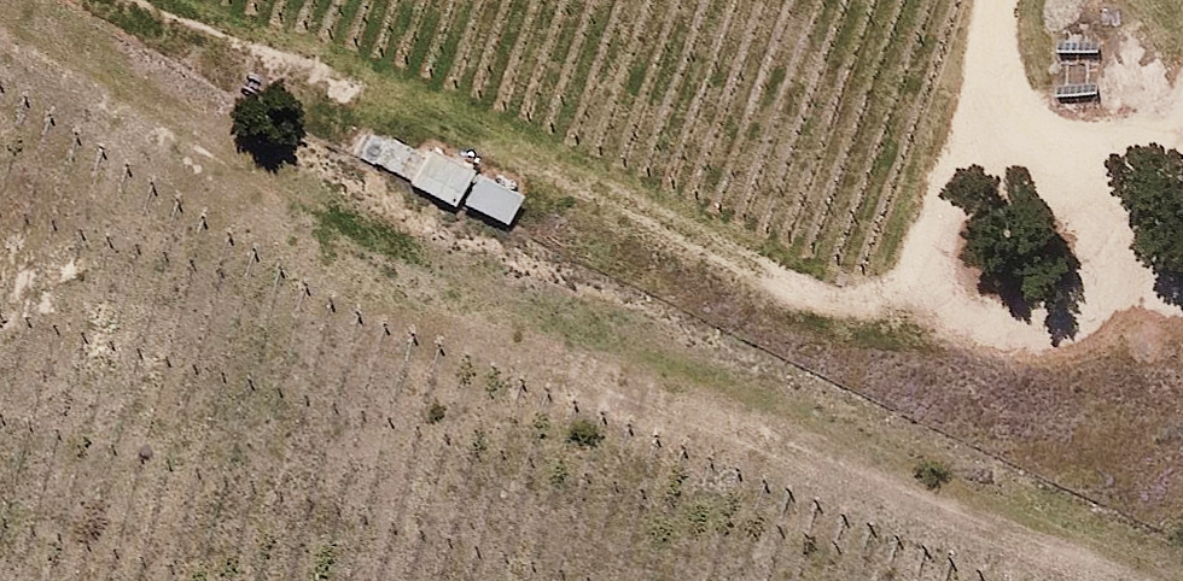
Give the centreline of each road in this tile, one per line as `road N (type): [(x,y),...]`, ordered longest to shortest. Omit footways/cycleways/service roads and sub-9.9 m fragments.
road 1 (track): [(0,44),(338,253),(1100,580)]
road 2 (track): [(914,277),(854,309),(789,289),(127,0)]
road 3 (track): [(990,77),(914,277),(939,310),(994,329),(1056,319),(1113,287),(1182,215)]

